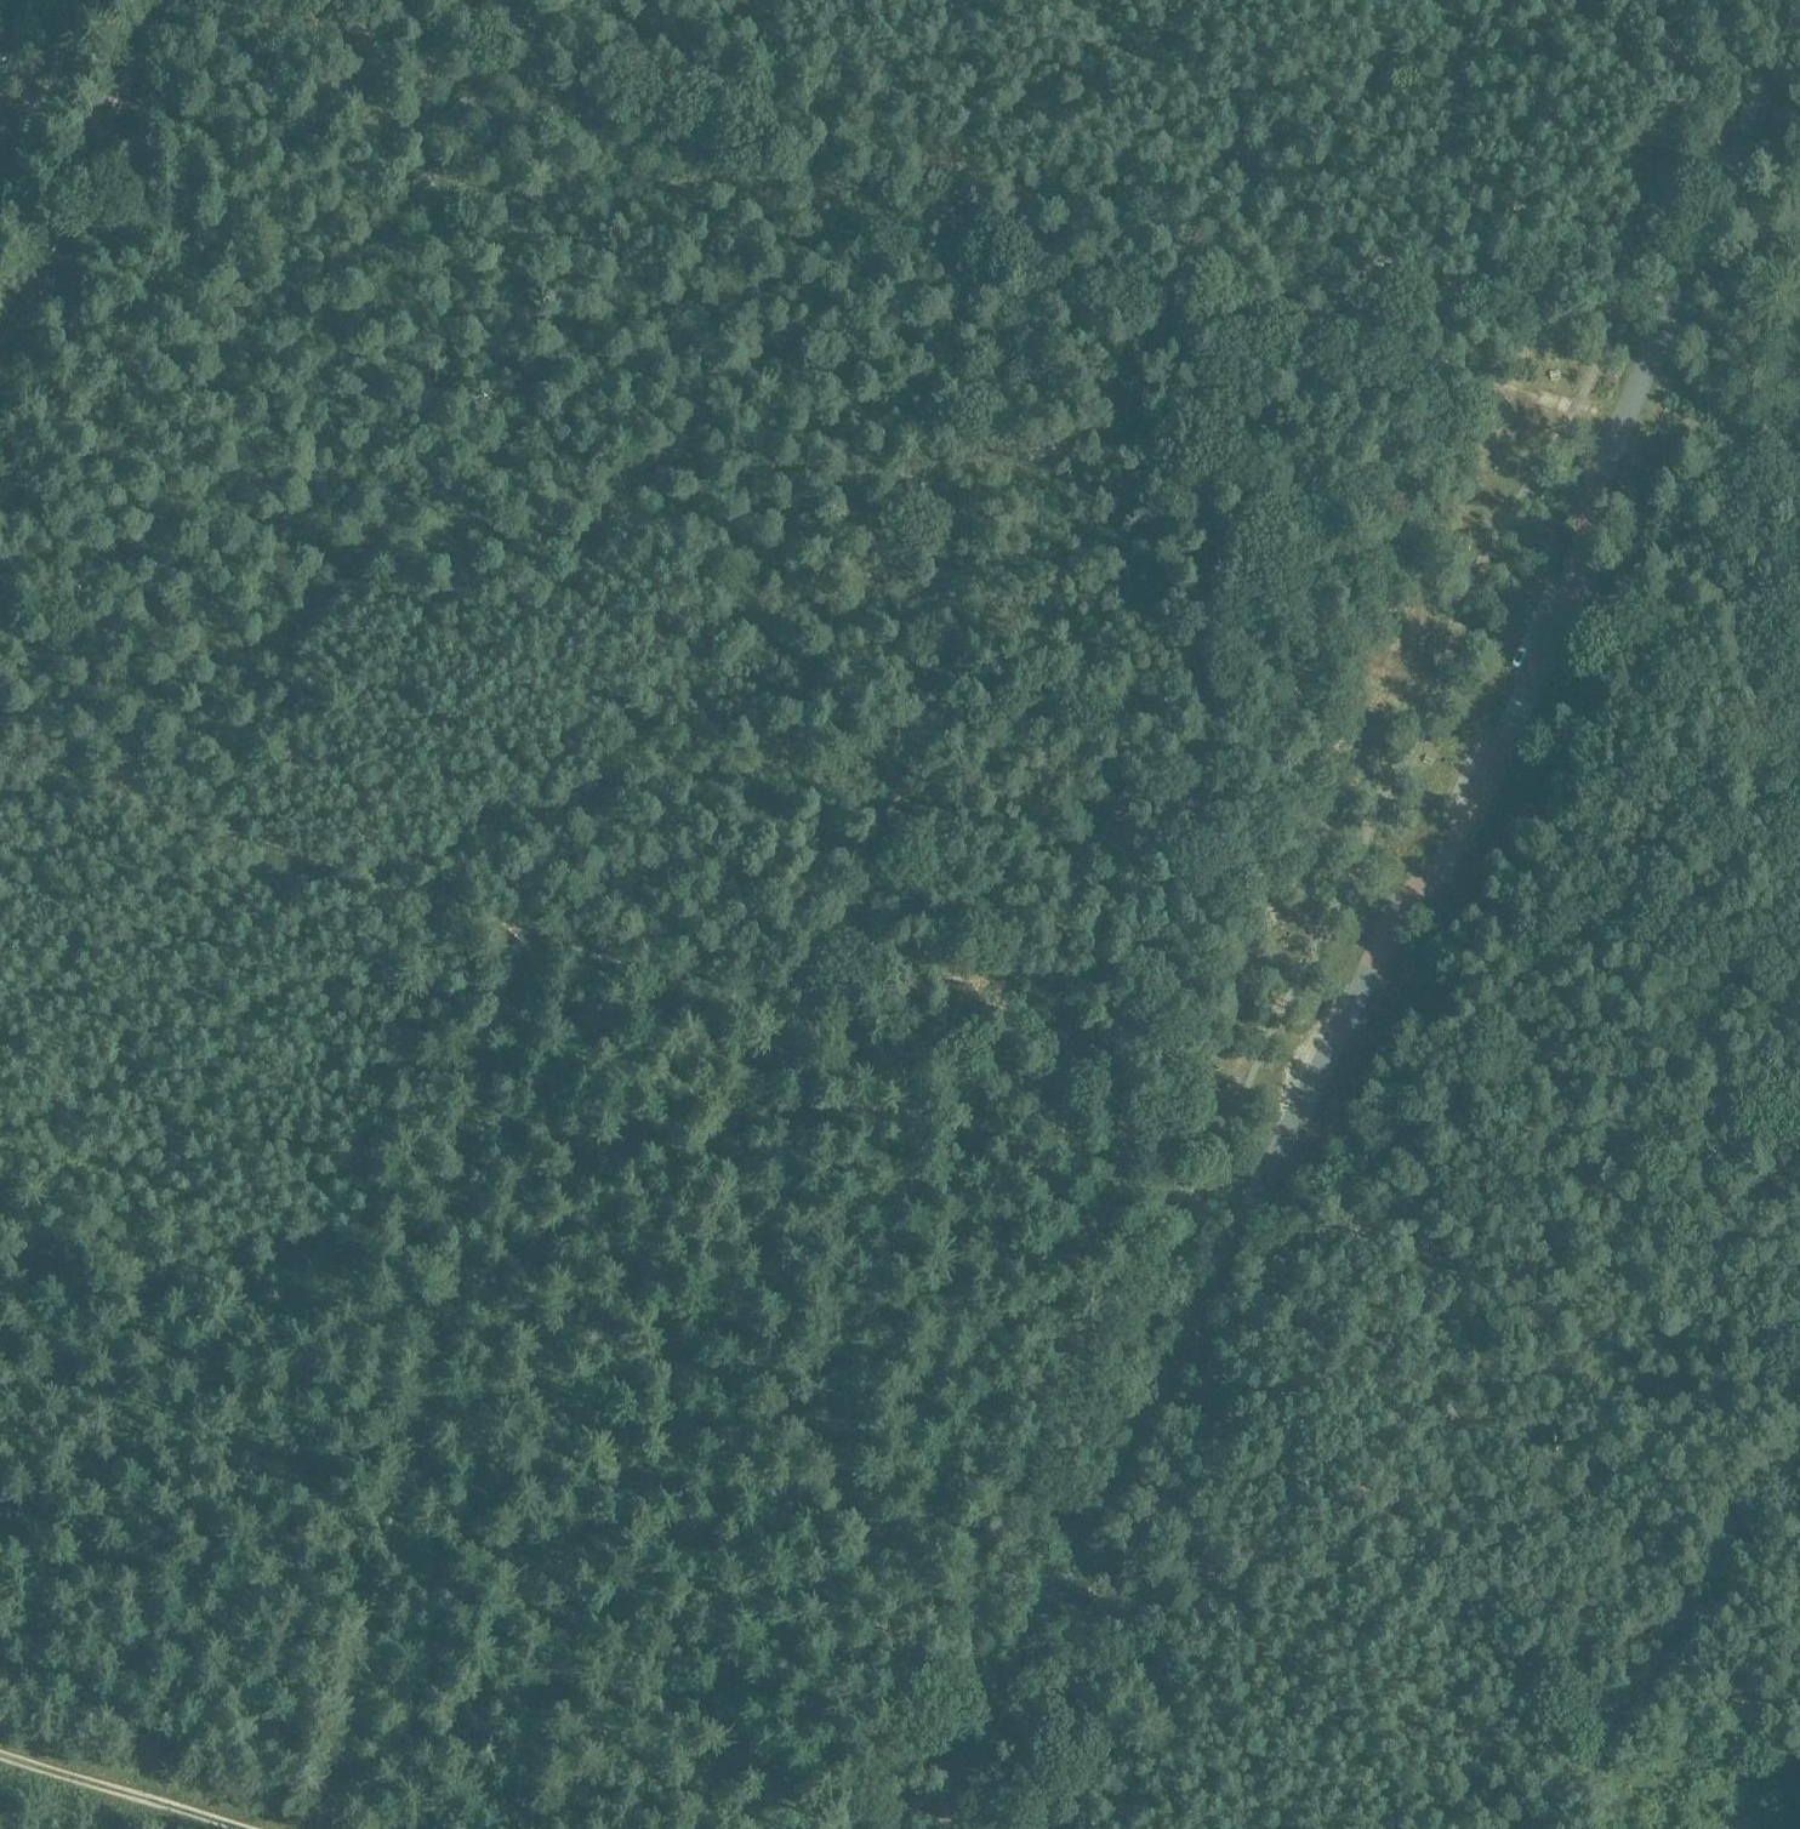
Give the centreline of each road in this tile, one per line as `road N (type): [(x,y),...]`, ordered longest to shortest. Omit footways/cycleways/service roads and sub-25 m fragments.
road 1 (tertiary): [(931,1828),(973,1761),(1393,918),(1442,866),(1468,823),(1576,583),(1592,483),(1799,7)]
road 2 (track): [(1265,1179),(0,759)]
road 3 (track): [(1533,395),(875,192),(307,0)]
road 4 (track): [(320,1828),(423,1394)]
road 5 (track): [(167,0),(0,355)]
road 6 (track): [(248,1828),(0,1758)]

